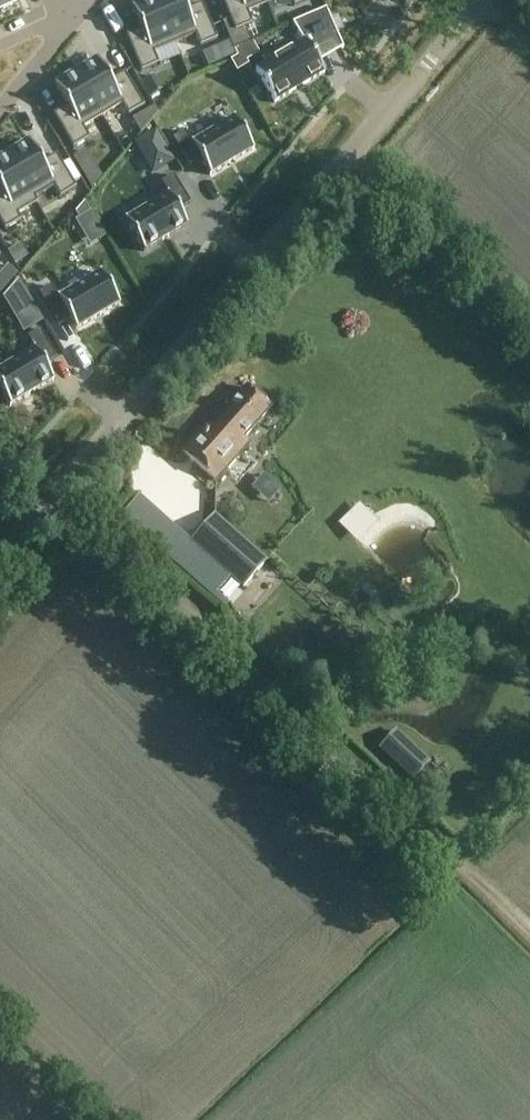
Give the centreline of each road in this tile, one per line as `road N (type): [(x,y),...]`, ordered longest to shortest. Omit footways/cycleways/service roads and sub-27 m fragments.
road 1 (unclassified): [(0,564),(482,0)]
road 2 (track): [(62,491),(529,935)]

